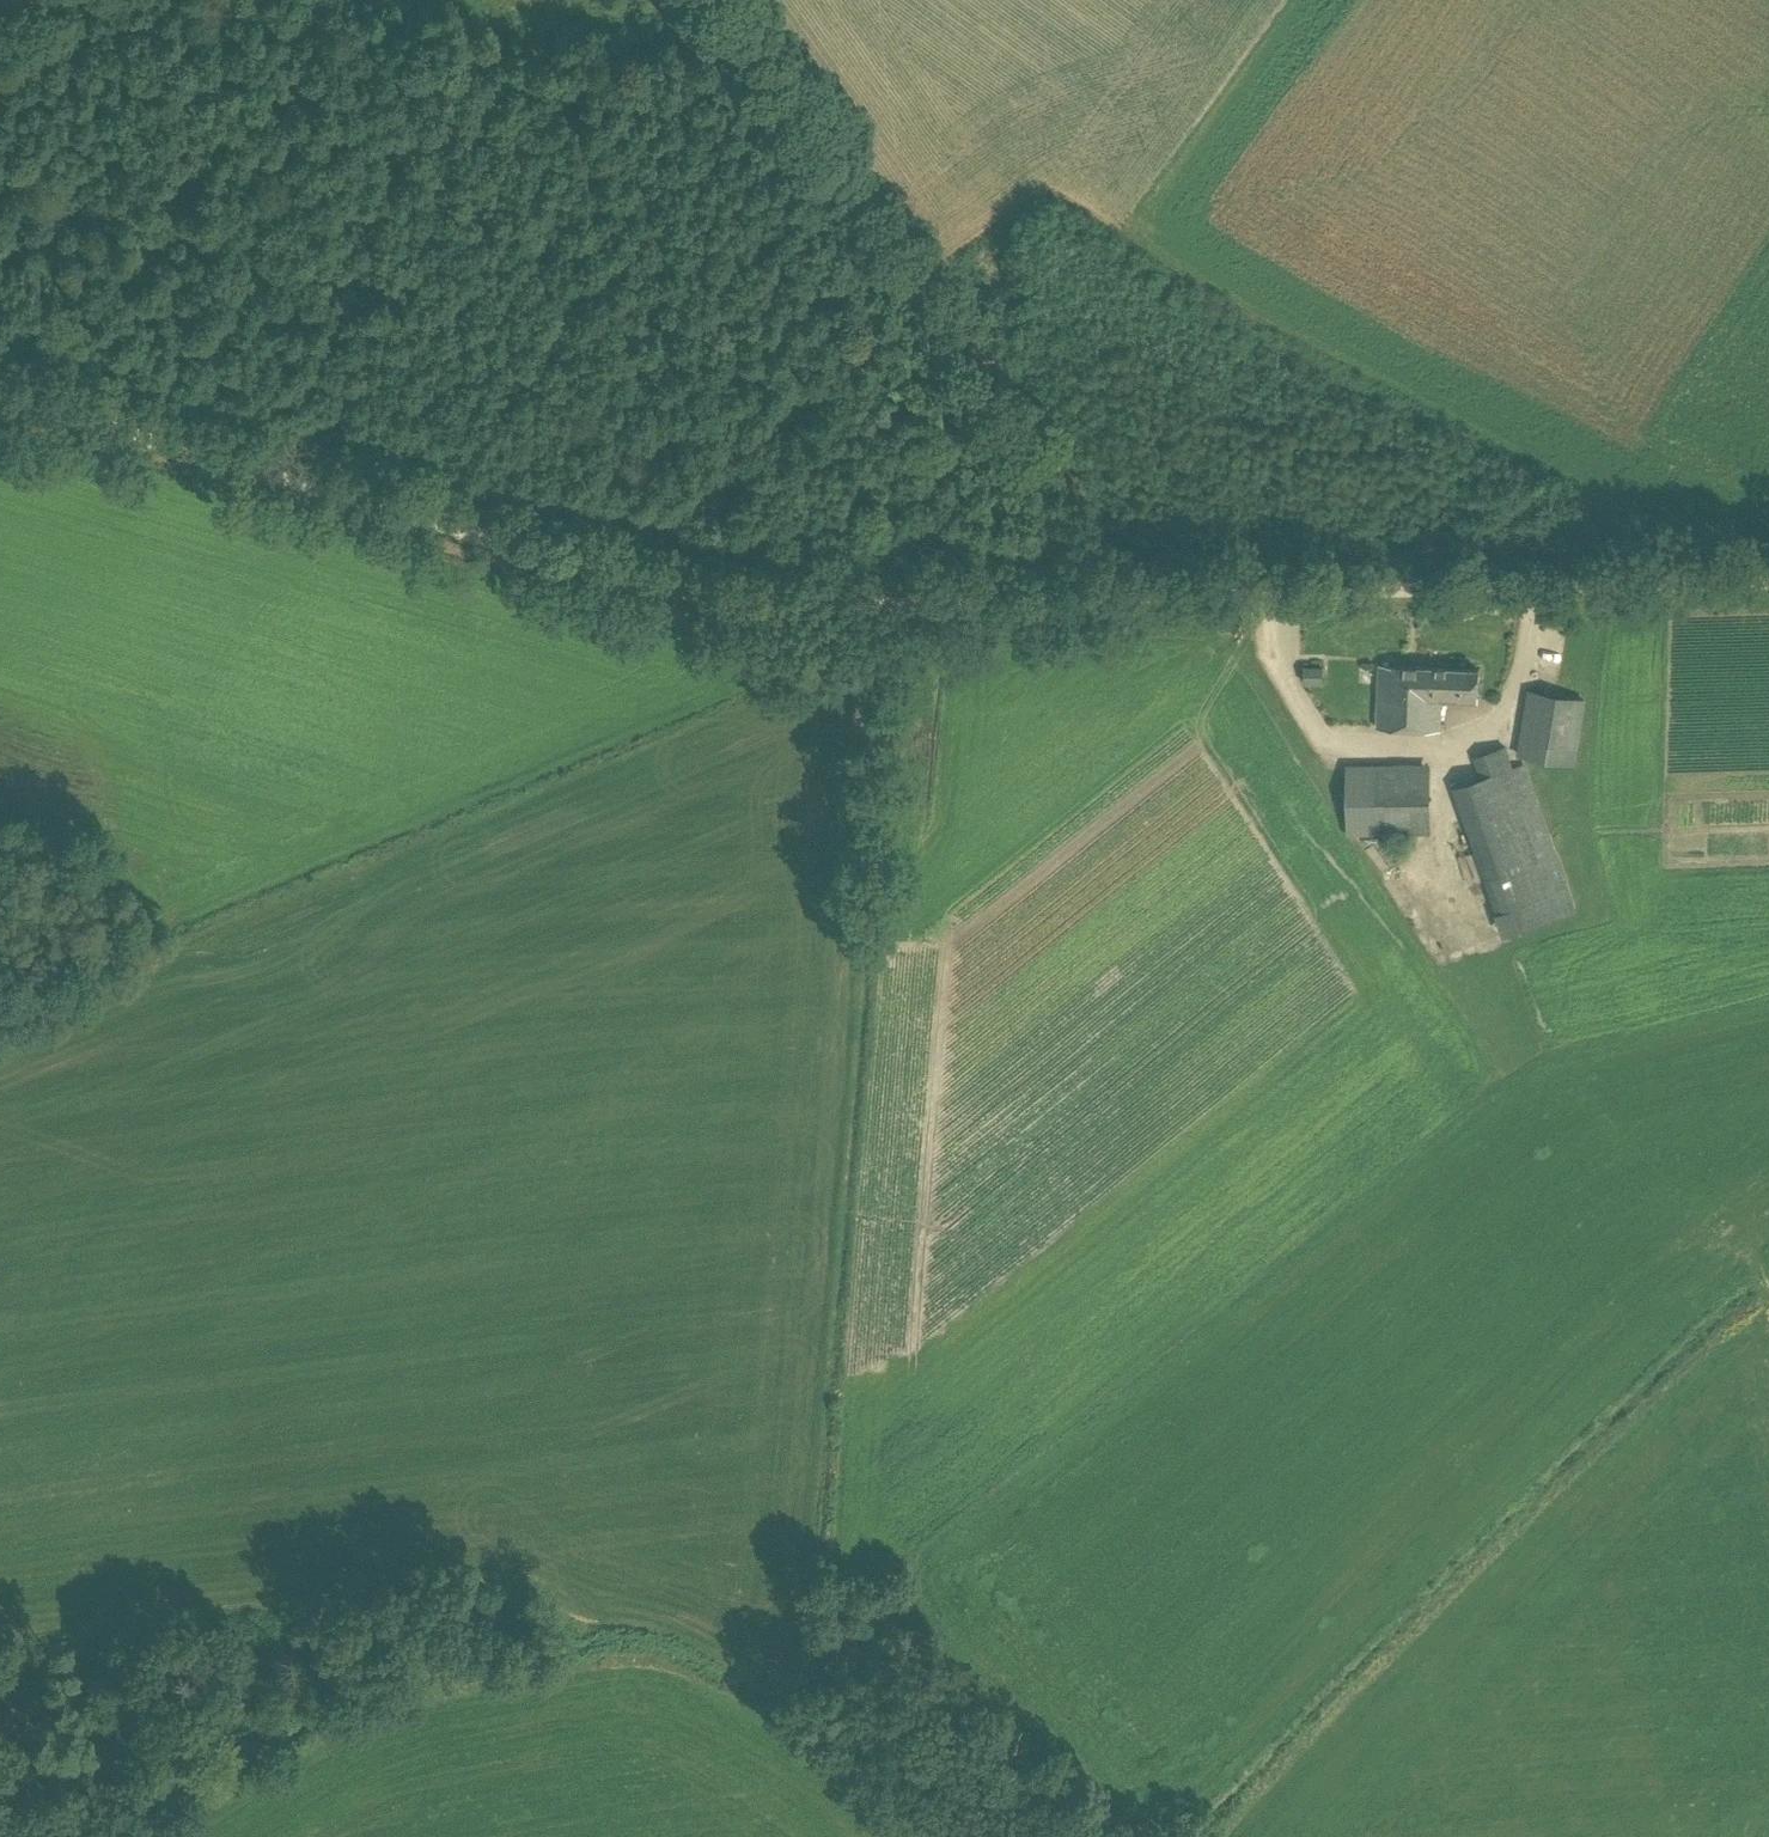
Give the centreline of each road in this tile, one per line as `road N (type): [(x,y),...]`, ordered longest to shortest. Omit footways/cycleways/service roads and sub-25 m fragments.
road 1 (track): [(1768,582),(740,606),(0,391)]

